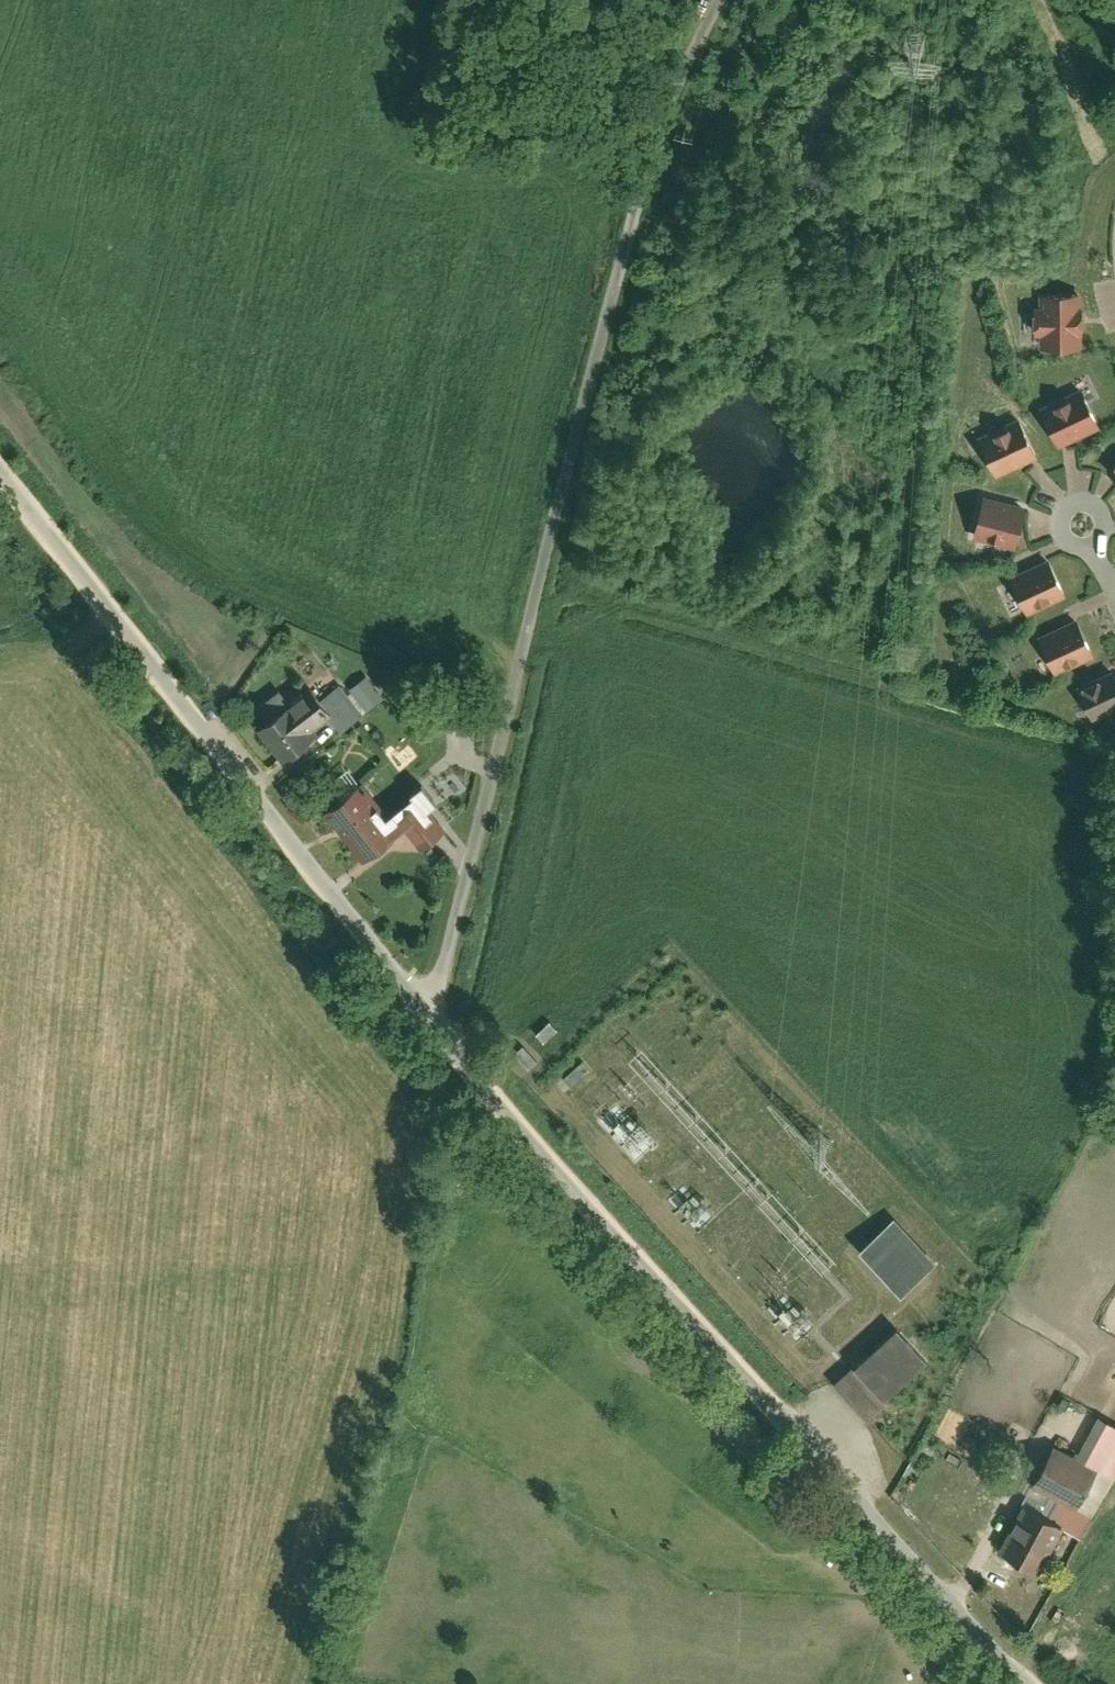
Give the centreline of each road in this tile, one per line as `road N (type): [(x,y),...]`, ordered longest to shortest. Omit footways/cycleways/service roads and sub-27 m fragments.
road 1 (residential): [(1034,1683),(730,1338),(430,1020),(174,679),(0,465)]
road 2 (track): [(719,0),(667,104),(544,546),(430,1020)]
road 3 (residential): [(1086,540),(1065,533),(1062,500),(1082,490),(1100,497),(1107,514),(1100,532)]

